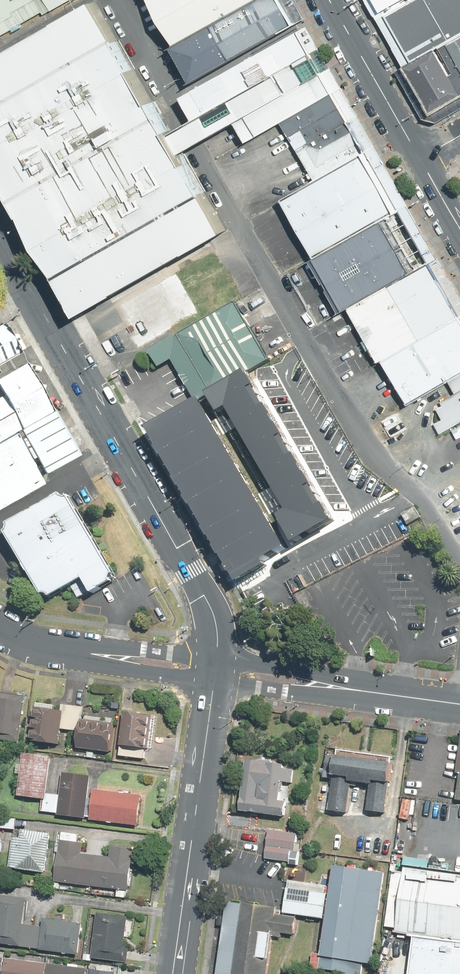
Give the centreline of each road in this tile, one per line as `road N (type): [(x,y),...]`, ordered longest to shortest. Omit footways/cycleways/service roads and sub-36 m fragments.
road 1 (secondary): [(0,240),(210,608),(213,672)]
road 2 (secondary): [(213,672),(172,973)]
road 3 (unclassified): [(213,672),(459,705)]
road 4 (unclassified): [(0,630),(42,646),(213,672)]
road 5 (primary): [(417,157),(328,0)]

